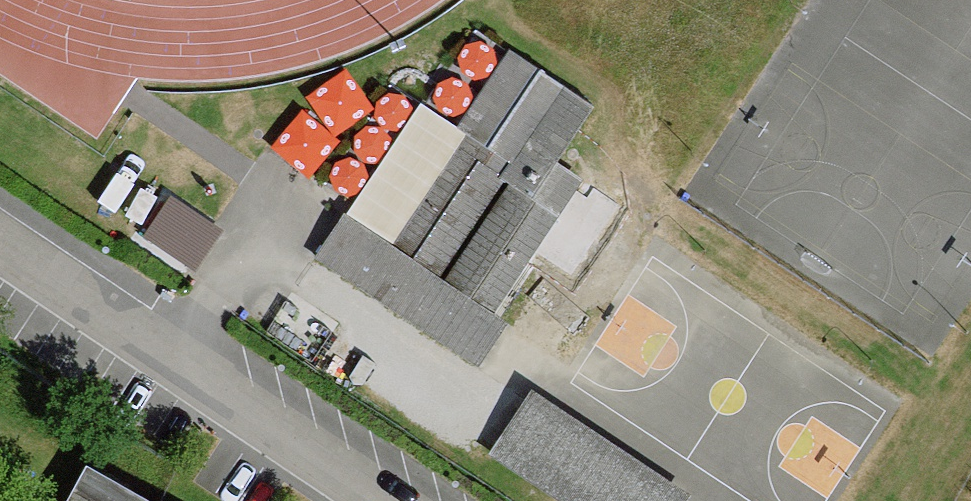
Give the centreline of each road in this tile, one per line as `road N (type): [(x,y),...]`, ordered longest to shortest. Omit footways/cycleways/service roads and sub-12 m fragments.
road 1 (unclassified): [(390,500),(0,241)]

